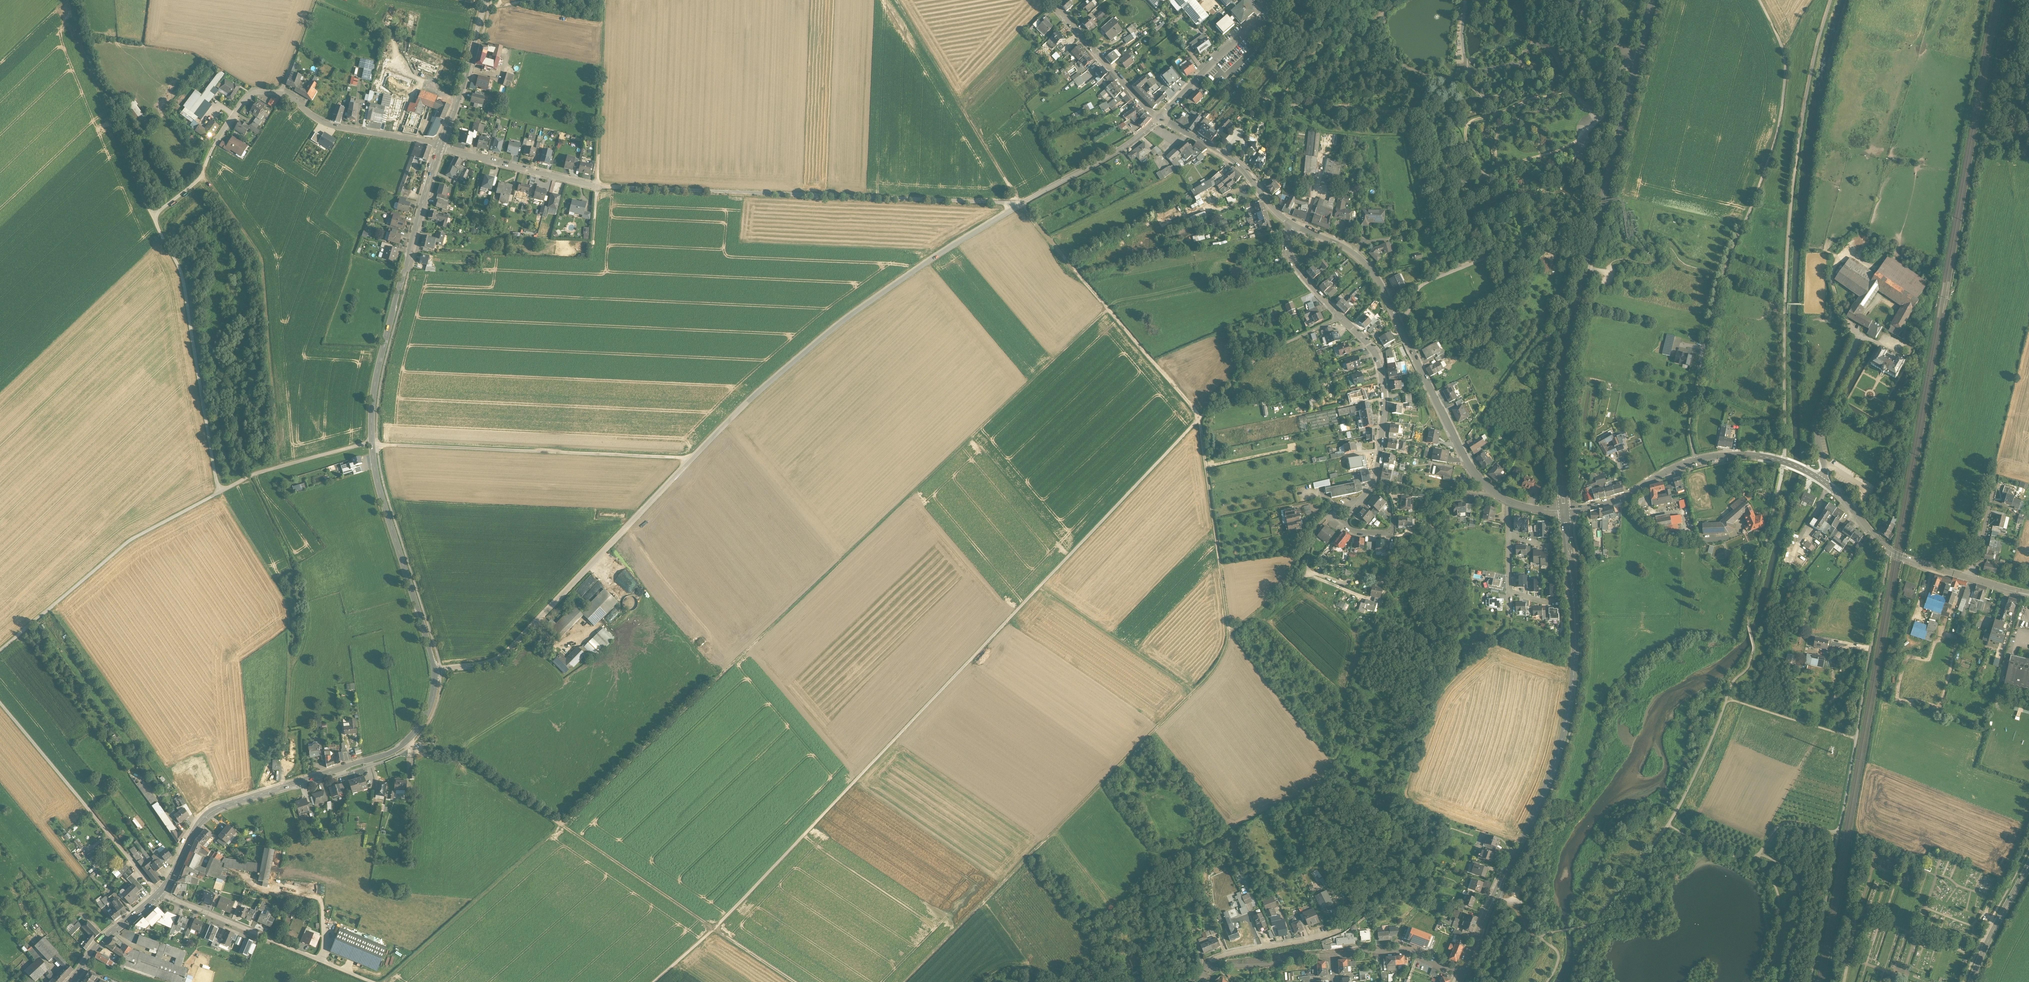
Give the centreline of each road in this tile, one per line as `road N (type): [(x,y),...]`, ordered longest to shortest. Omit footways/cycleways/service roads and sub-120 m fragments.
road 1 (track): [(1110,312),(488,898),(384,981)]
road 2 (track): [(1341,317),(1251,365),(718,933),(662,981)]
road 3 (track): [(896,0),(1021,205),(1199,420),(1229,640),(1219,665),(1100,786)]
road 4 (track): [(1831,0),(1808,84),(1788,223),(1783,471),(1748,620)]
road 5 (tertiary): [(440,671),(502,658),(742,408),(903,280)]
road 6 (secondary): [(435,672),(371,443),(376,379),(441,147)]
road 7 (tertiary): [(1565,511),(1562,367),(1653,0)]
road 8 (tertiary): [(1565,511),(1575,631),(1564,732),(1462,975)]
road 9 (track): [(1100,786),(1148,848),(1188,852),(1321,782),(1331,771),(1344,702),(1255,614)]
road 10 (track): [(407,742),(491,777),(791,981)]
road 11 (track): [(1810,981),(1889,552)]
road 12 (track): [(1015,208),(598,187)]
road 13 (secondary): [(160,892),(211,812),(403,745),(426,717),(435,672)]
road 14 (tertiary): [(1291,225),(1348,250),(1373,273),(1469,463),(1509,502)]
road 15 (track): [(1708,346),(1723,273),(1782,109),(1786,68),(1760,0)]
road 16 (track): [(376,443),(694,458)]
road 17 (residential): [(1291,225),(1287,248),(1296,267),(1380,365),(1377,469),(1360,502)]
road 18 (track): [(282,466),(265,265),(202,176)]
road 19 (tertiary): [(1159,118),(1126,146),(903,280)]
road 20 (track): [(218,493),(181,275),(152,217)]
road 21 (tertiary): [(2028,595),(1889,552),(1837,492),(1789,464)]
road 22 (track): [(1100,786),(905,981)]
road 23 (track): [(0,651),(129,542),(218,493)]
road 24 (residential): [(214,147),(259,90),(280,92),(332,126),(441,145)]
road 25 (track): [(72,0),(82,46),(152,217)]
road 26 (tertiary): [(1784,463),(1744,455),(1697,460),(1626,495),(1565,511)]
road 27 (track): [(1749,630),(1748,668),(1733,681),(1668,825)]
road 28 (track): [(0,702),(126,855)]
road 29 (track): [(598,187),(604,0)]
road 30 (track): [(1043,591),(1192,691)]
road 31 (track): [(1457,442),(1553,317),(1574,312)]
road 32 (track): [(734,670),(619,535)]
road 33 (tertiary): [(1159,118),(1232,159),(1291,225)]
road 34 (tertiary): [(1279,0),(1159,118)]
road 35 (track): [(218,493),(258,473),(376,443)]
road 36 (residential): [(1210,969),(1215,957),(1328,935),(1359,917)]
road 37 (residential): [(598,187),(441,147)]
road 38 (tertiary): [(1050,0),(1159,118)]
road 39 (secondary): [(441,145),(485,0)]
road 40 (residential): [(292,948),(160,892)]
road 41 (residential): [(1462,975),(1409,950),(1331,954)]
road 42 (track): [(1668,825),(1581,927)]
road 43 (secondary): [(1971,981),(2028,865)]
road 44 (secondary): [(70,981),(97,945),(160,892)]
road 45 (track): [(1230,634),(1289,583),(1310,544)]
road 46 (residential): [(1331,954),(1210,969)]

